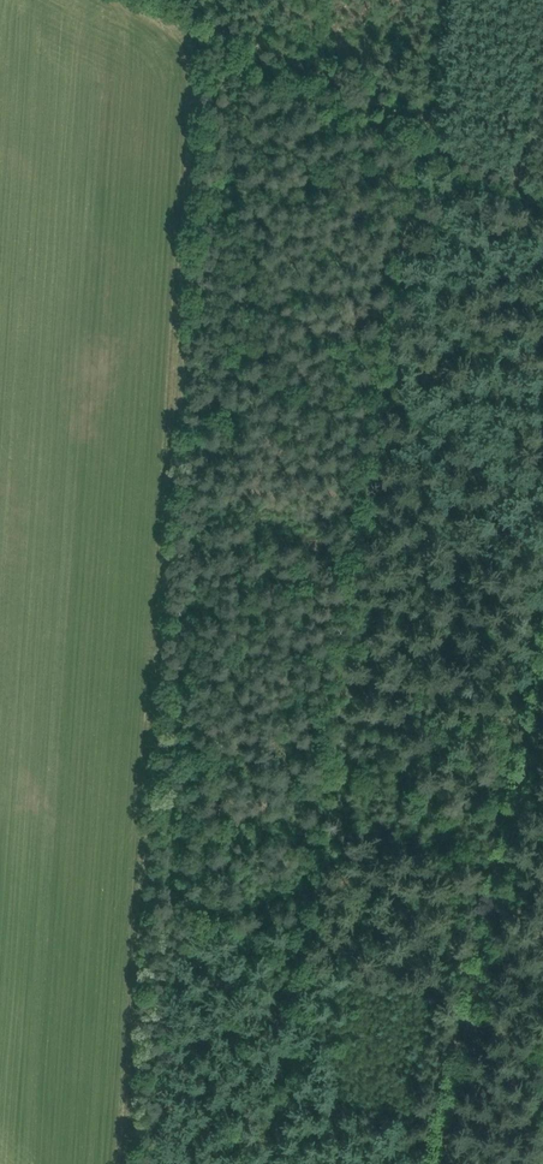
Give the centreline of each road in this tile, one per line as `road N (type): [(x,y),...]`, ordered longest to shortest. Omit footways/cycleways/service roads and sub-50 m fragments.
road 1 (unclassified): [(412,1163),(542,646)]

